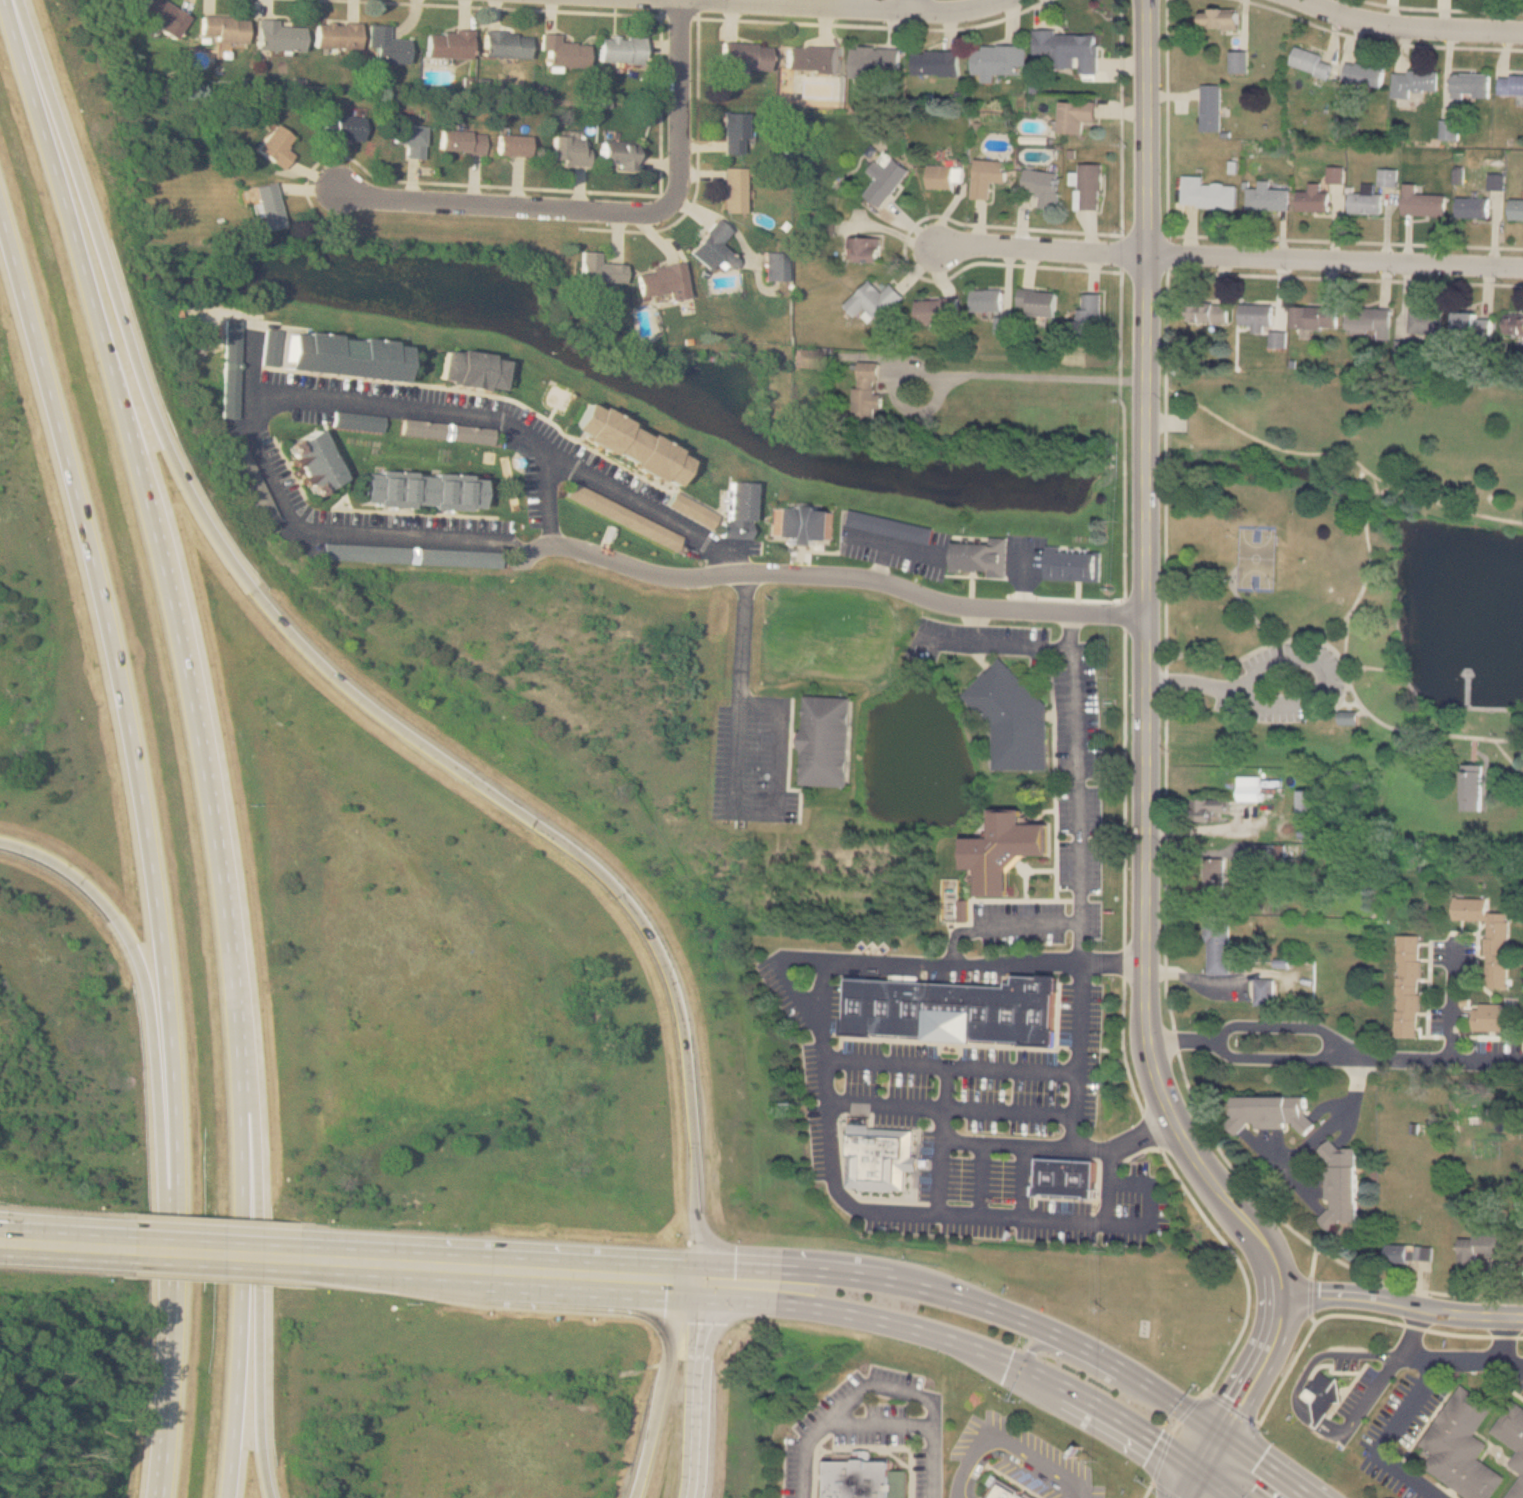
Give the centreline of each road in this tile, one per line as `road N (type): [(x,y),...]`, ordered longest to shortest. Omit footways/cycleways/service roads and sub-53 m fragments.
road 1 (motorway): [(227,1497),(243,1155),(234,958),(215,805),(160,540),(9,0)]
road 2 (motorway): [(705,1264),(679,1017),(648,931),(588,858),(370,704),(237,567),(183,475),(134,356),(23,0)]
road 3 (tertiary): [(1144,0),(1145,1041),(1172,1121),(1263,1245),(1276,1297)]
road 4 (motorway): [(0,216),(103,598),(153,874),(170,1037),(175,1202),(159,1497)]
road 5 (residential): [(531,548),(503,533),(300,520),(249,426),(250,394),(495,414),(549,450),(552,539)]
road 6 (residential): [(1143,614),(974,608),(840,576),(695,575),(563,540),(531,548)]
road 7 (residential): [(1522,267),(932,248)]
road 8 (secondary): [(1218,1430),(1089,1348),(978,1301),(838,1271),(705,1264)]
road 9 (secondary): [(703,1292),(876,1314),(976,1344),(1070,1388),(1201,1471)]
road 10 (motorway): [(0,836),(73,871),(132,937),(151,1002),(174,1284)]
road 11 (motorway): [(270,1497),(261,1463),(259,1147),(238,1037)]
road 12 (secondary): [(705,1264),(294,1244)]
road 13 (residential): [(1145,1041),(1522,1063)]
road 14 (secondary): [(293,1267),(630,1289)]
road 15 (residential): [(671,205),(615,210),(340,190)]
road 16 (residential): [(1000,0),(956,10),(744,0)]
road 17 (tertiary): [(1522,1316),(1358,1295),(1276,1297)]
road 18 (residential): [(1522,32),(1431,29),(1292,0)]
road 19 (residential): [(549,450),(716,542),(740,572)]
road 20 (motorway): [(630,1289),(670,1337),(634,1497)]
road 21 (residential): [(671,205),(686,168),(687,0)]
road 22 (motorway): [(690,1497),(703,1292)]
road 23 (secondary): [(127,1258),(293,1267)]
road 24 (secondary): [(294,1244),(129,1236)]
road 25 (tertiary): [(1276,1297),(1260,1356),(1218,1430)]
road 26 (secondary): [(0,1252),(127,1258)]
road 27 (secondary): [(1320,1497),(1218,1430)]

